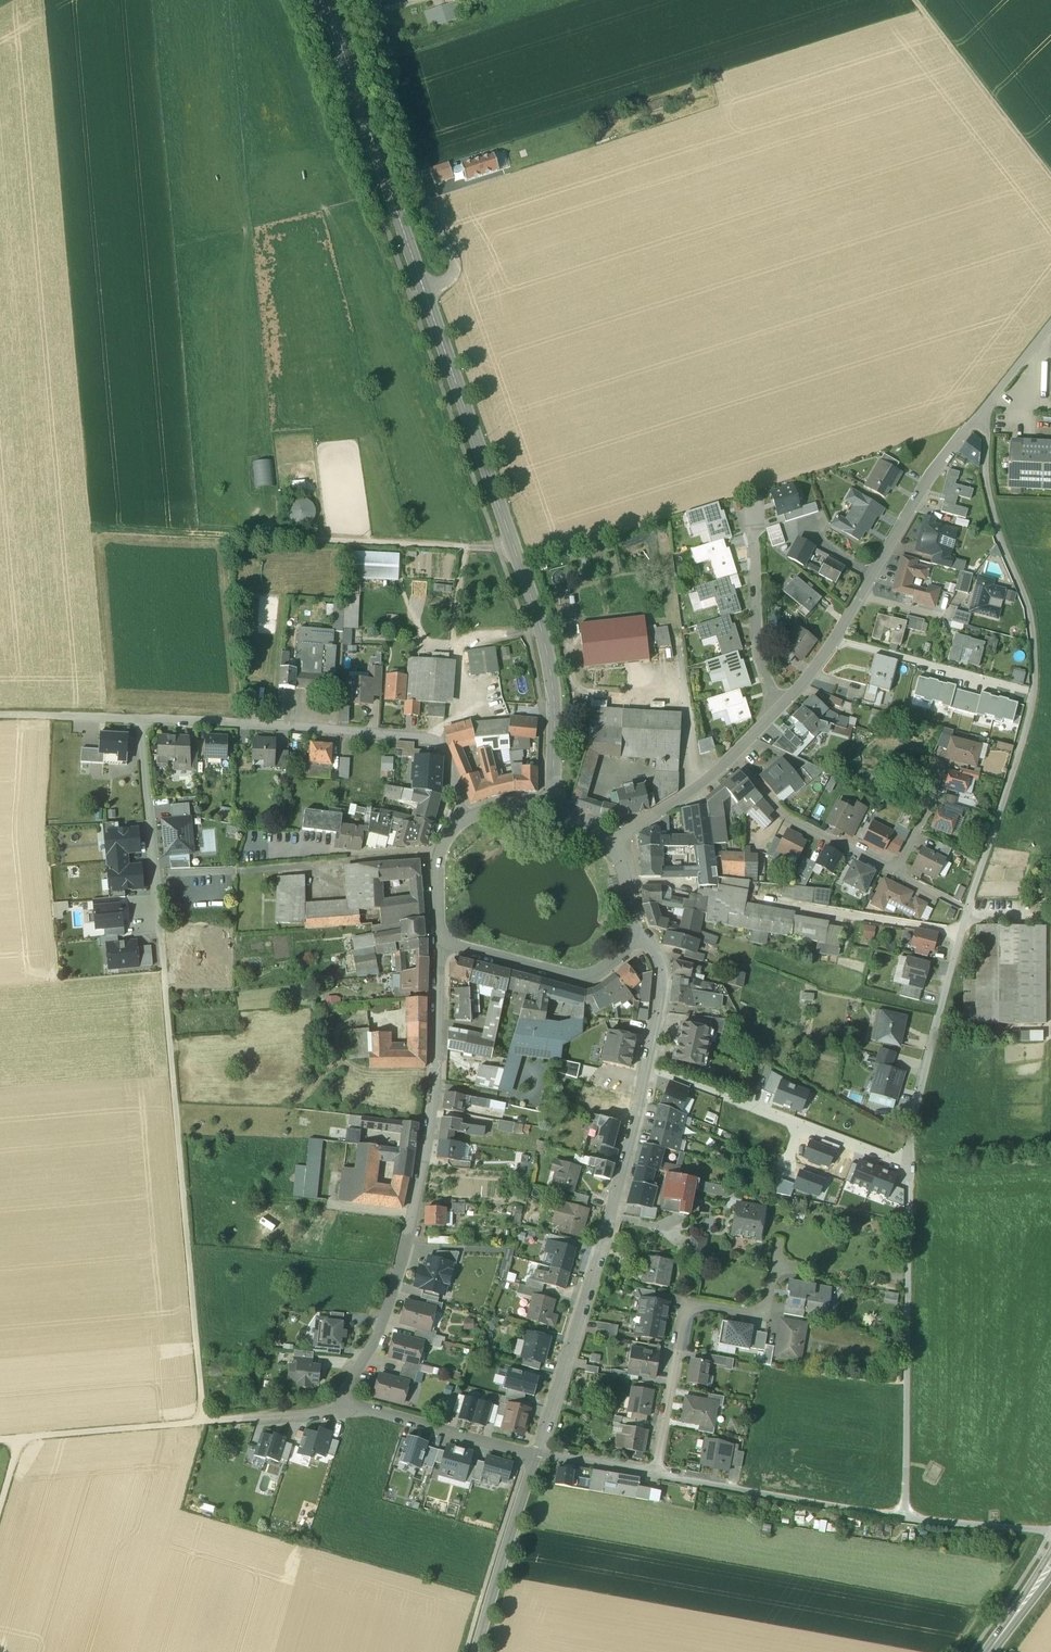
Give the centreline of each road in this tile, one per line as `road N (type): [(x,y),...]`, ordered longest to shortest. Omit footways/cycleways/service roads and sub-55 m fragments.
road 1 (track): [(0,1500),(18,1439),(204,1422),(160,932)]
road 2 (unclassified): [(509,536),(325,0)]
road 3 (residential): [(537,1452),(602,1250),(661,995),(662,971),(635,938)]
road 4 (residential): [(966,911),(1036,688),(1032,613),(991,507),(981,412)]
road 5 (residential): [(437,945),(439,1055),(429,1137),(392,1292),(373,1344),(345,1383),(342,1411)]
road 6 (residential): [(142,719),(431,739),(448,756),(464,818)]
road 7 (residential): [(981,412),(932,473),(836,640),(781,707)]
road 8 (residential): [(905,1517),(908,1164)]
road 9 (residential): [(655,1476),(685,1303),(766,1317),(780,1242)]
road 10 (residential): [(966,911),(783,816),(732,755)]
road 11 (residential): [(552,806),(552,688),(509,536)]
road 12 (residential): [(908,1164),(966,911)]
road 13 (residential): [(655,1476),(905,1517)]
road 14 (track): [(104,535),(357,546)]
road 15 (residential): [(437,945),(591,984),(625,959),(635,938)]
road 16 (track): [(1050,172),(920,0)]
road 17 (track): [(436,1074),(346,1069),(335,1038),(344,1022),(374,1016),(400,1025),(400,1041)]
road 18 (residential): [(160,932),(142,719)]
road 19 (residential): [(781,707),(756,650),(750,509)]
road 20 (residential): [(342,1411),(375,1410),(537,1452)]
road 21 (track): [(431,739),(462,722),(460,643),(539,630)]
road 22 (unclassified): [(476,1651),(527,1481)]
road 23 (track): [(518,561),(506,554),(357,546)]
road 24 (residential): [(732,755),(610,843)]
road 25 (unclassified): [(905,1517),(1050,1532)]
road 26 (residential): [(204,1422),(342,1411)]
road 27 (residential): [(464,818),(436,856),(437,945)]
road 28 (residential): [(537,1452),(655,1476)]

